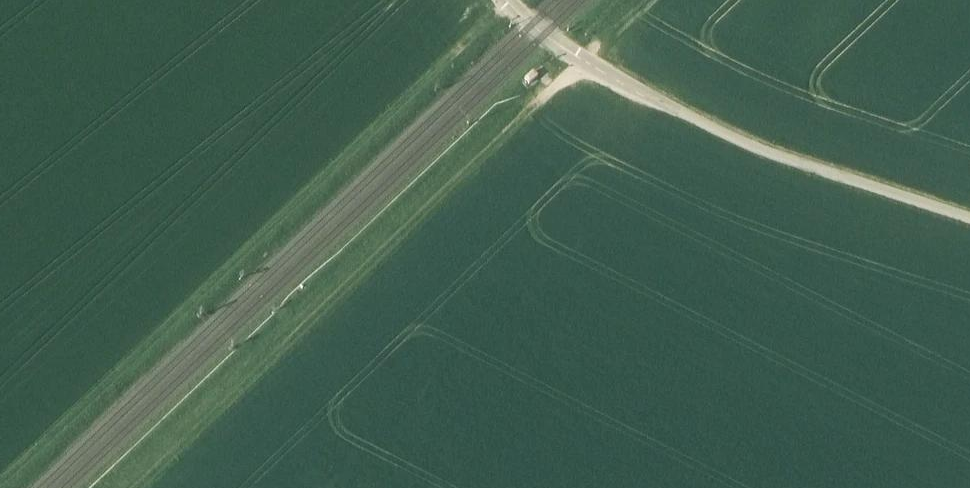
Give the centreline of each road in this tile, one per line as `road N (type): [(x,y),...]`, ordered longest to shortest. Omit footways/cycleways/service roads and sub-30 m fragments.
road 1 (track): [(122,487),(643,0)]
road 2 (track): [(0,479),(509,5)]
road 3 (unclassified): [(969,226),(765,166),(578,61),(506,0)]

